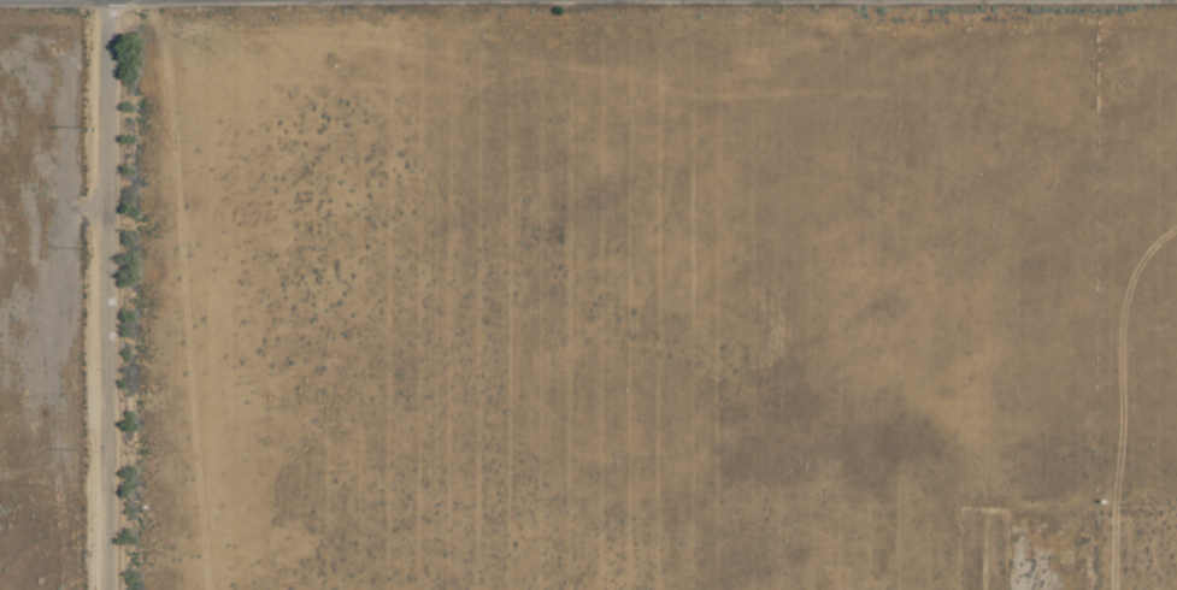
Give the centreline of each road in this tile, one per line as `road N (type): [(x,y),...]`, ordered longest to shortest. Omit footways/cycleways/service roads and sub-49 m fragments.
road 1 (residential): [(104,589),(107,0)]

